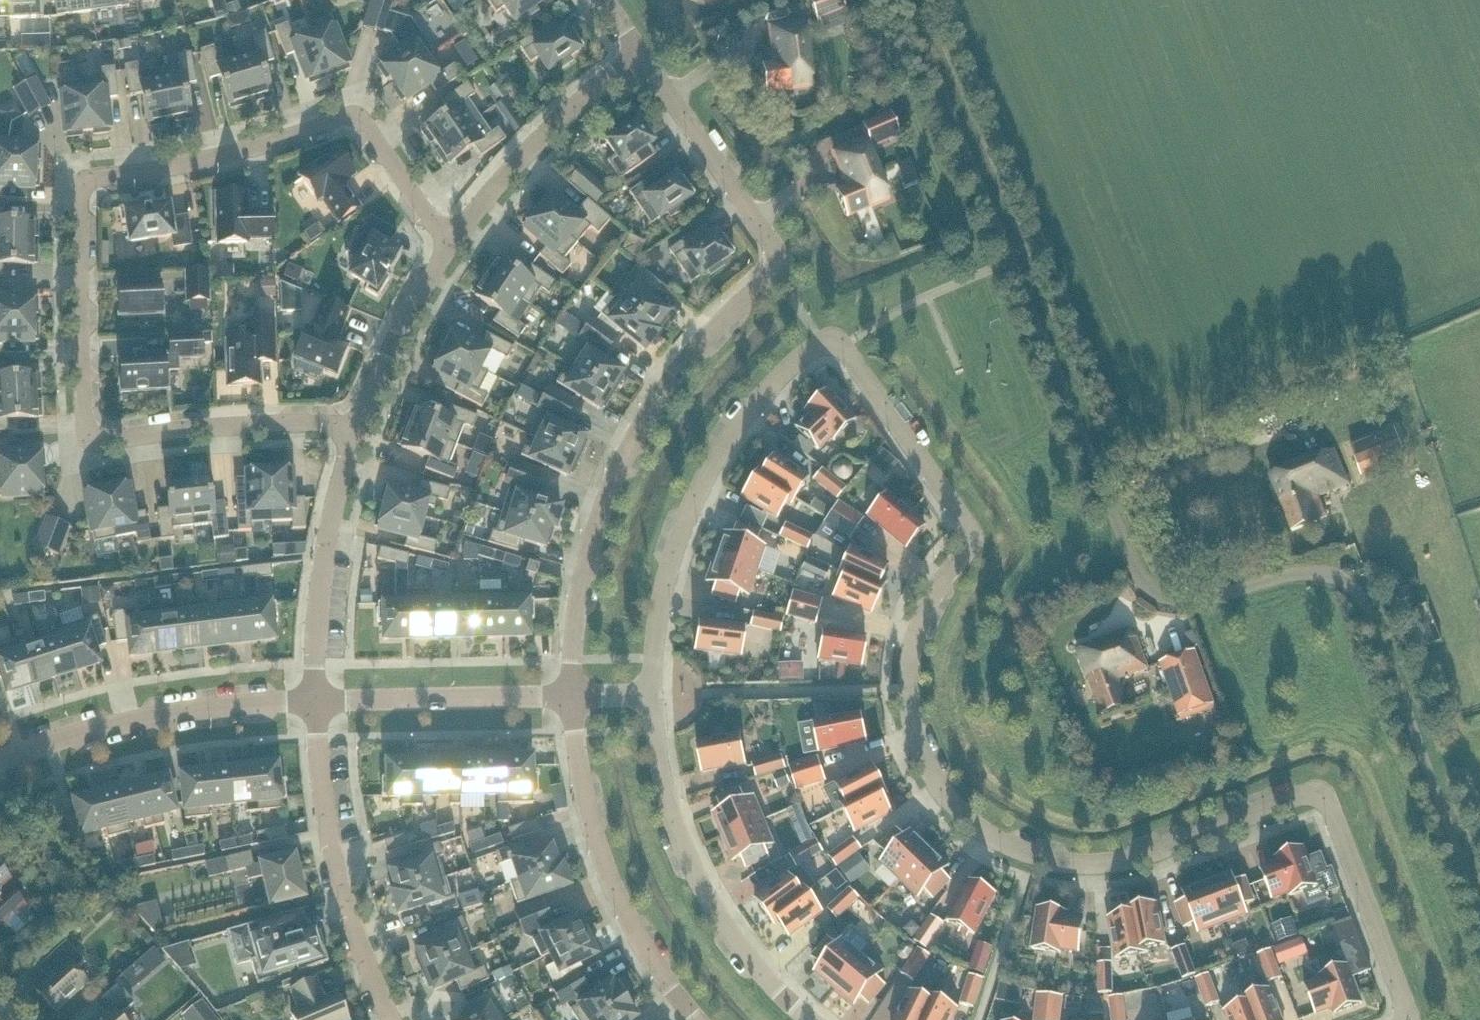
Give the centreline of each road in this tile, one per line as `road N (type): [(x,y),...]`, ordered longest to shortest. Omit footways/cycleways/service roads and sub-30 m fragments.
road 1 (residential): [(652,695),(662,591),(698,491),(757,402),(808,353),(835,344),(969,529),(967,551),(922,617),(910,662),(915,734),(947,799),(1001,842),(1043,859),(1094,865),(1142,857),(1319,795),(1407,1019)]
road 2 (unclassified): [(1479,908),(1360,598),(1336,580),(1306,575),(1178,602),(1141,578),(901,0)]
road 3 (residential): [(451,242),(361,118),(83,187),(85,420),(97,437),(293,423),(358,428)]
road 4 (residential): [(641,52),(779,263),(686,361),(624,458),(583,577),(572,697)]
road 5 (residential): [(809,1019),(745,953),(698,878),(667,795),(652,695)]
road 6 (residential): [(572,697),(600,854),(631,927),(695,1019)]
road 7 (residential): [(317,702),(336,856),(354,930),(393,1019)]
road 8 (unclassified): [(0,762),(156,716),(317,702)]
road 9 (residential): [(358,428),(327,553),(317,702)]
road 10 (residential): [(641,52),(537,145),(451,242)]
road 11 (unclassified): [(317,702),(572,697)]
road 12 (residential): [(451,242),(358,428)]

